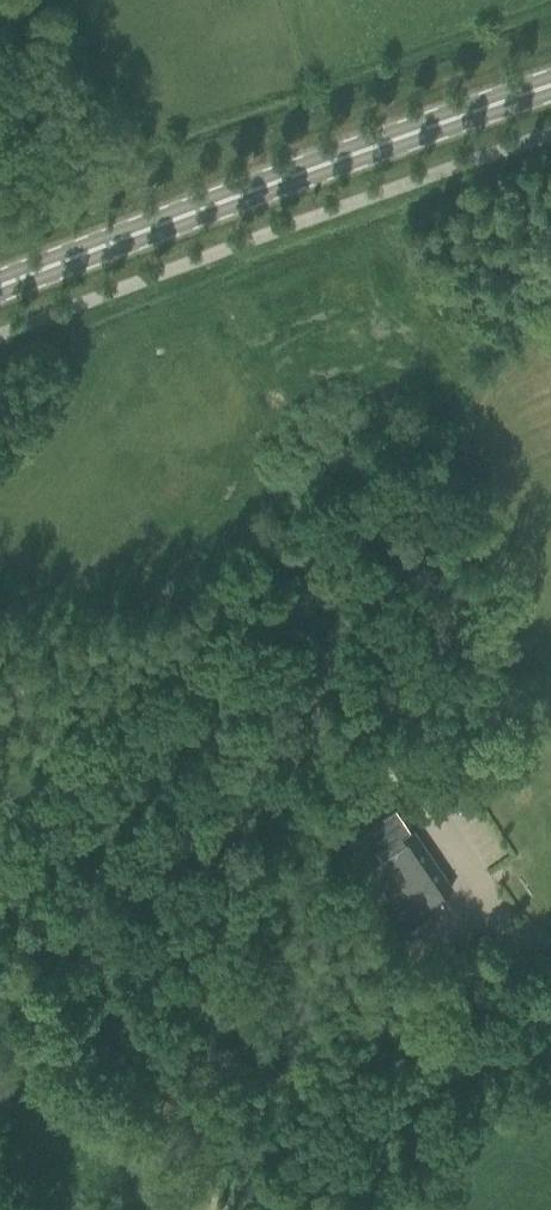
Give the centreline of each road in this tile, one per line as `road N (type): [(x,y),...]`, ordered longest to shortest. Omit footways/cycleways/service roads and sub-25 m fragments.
road 1 (secondary): [(550,85),(0,286)]
road 2 (unclassified): [(413,814),(510,920),(550,942)]

